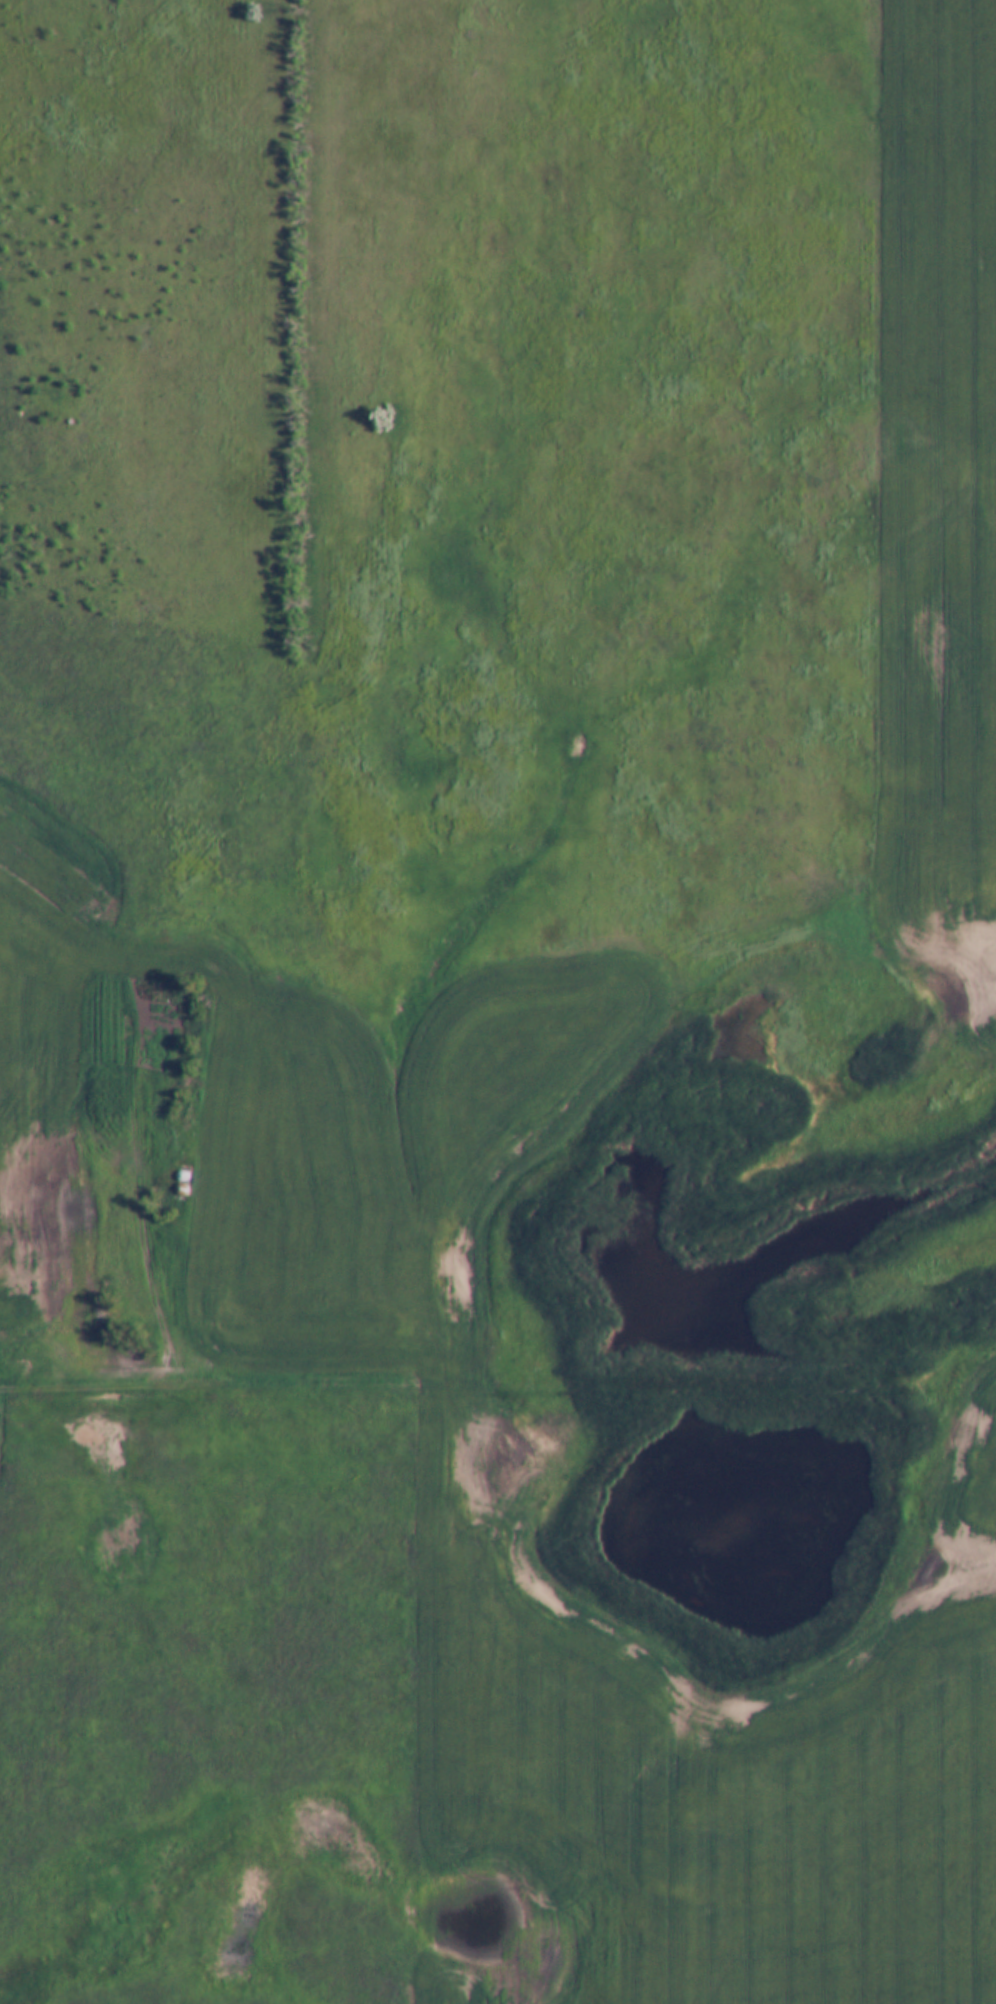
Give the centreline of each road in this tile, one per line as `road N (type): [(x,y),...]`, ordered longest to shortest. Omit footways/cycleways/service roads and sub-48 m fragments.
road 1 (track): [(806,1392),(409,1383),(0,1390)]

